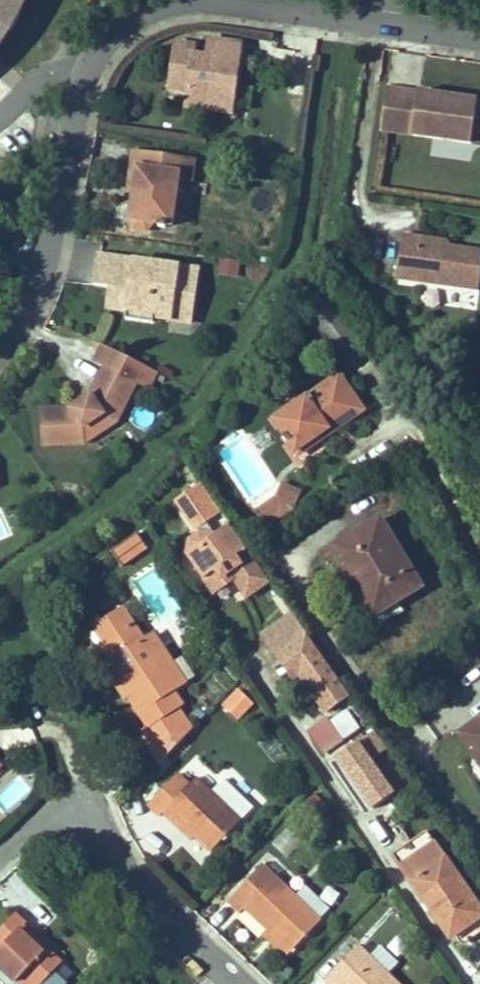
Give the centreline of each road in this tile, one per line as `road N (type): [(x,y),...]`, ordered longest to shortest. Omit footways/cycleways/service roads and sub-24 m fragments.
road 1 (residential): [(0,344),(18,319),(46,237),(93,41),(130,9),(155,0)]
road 2 (residential): [(0,849),(34,821),(76,822),(233,983)]
road 3 (residential): [(240,0),(479,34)]

